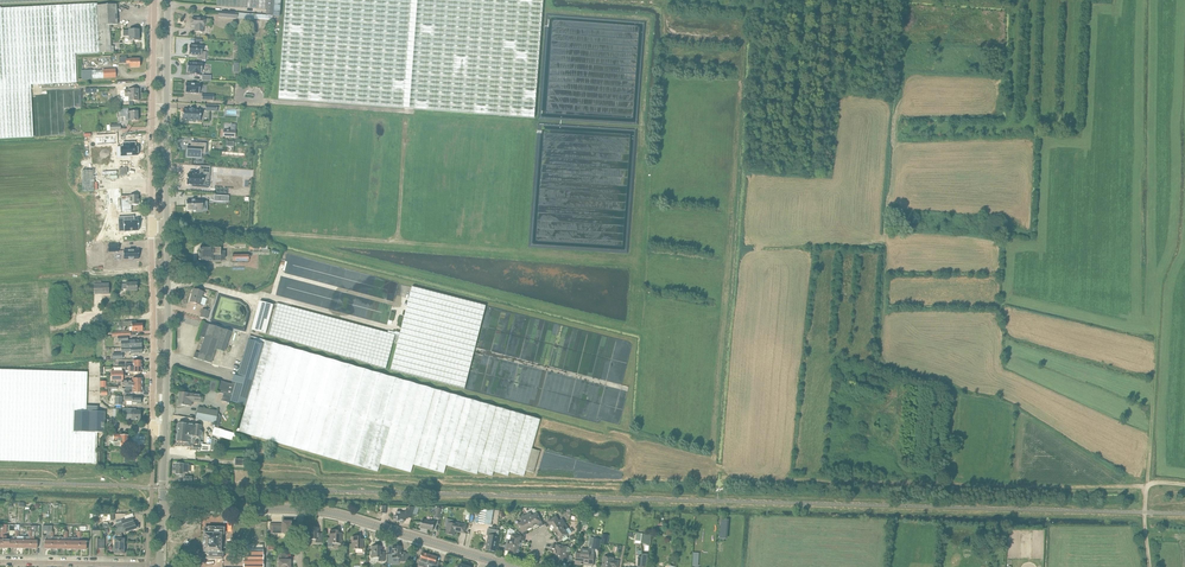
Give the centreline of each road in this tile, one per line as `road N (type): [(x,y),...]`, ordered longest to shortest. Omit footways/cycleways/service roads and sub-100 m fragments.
road 1 (track): [(1157,326),(1149,566)]
road 2 (track): [(1184,484),(949,483)]
road 3 (unclassified): [(151,229),(155,0)]
road 4 (tertiary): [(167,229),(167,0)]
road 5 (tertiary): [(165,429),(167,229)]
road 6 (unclassified): [(153,428),(151,229)]
road 7 (tertiary): [(485,559),(301,509)]
road 8 (track): [(949,483),(791,481)]
road 9 (residential): [(0,562),(148,565)]
road 10 (tertiary): [(301,509),(167,505)]

